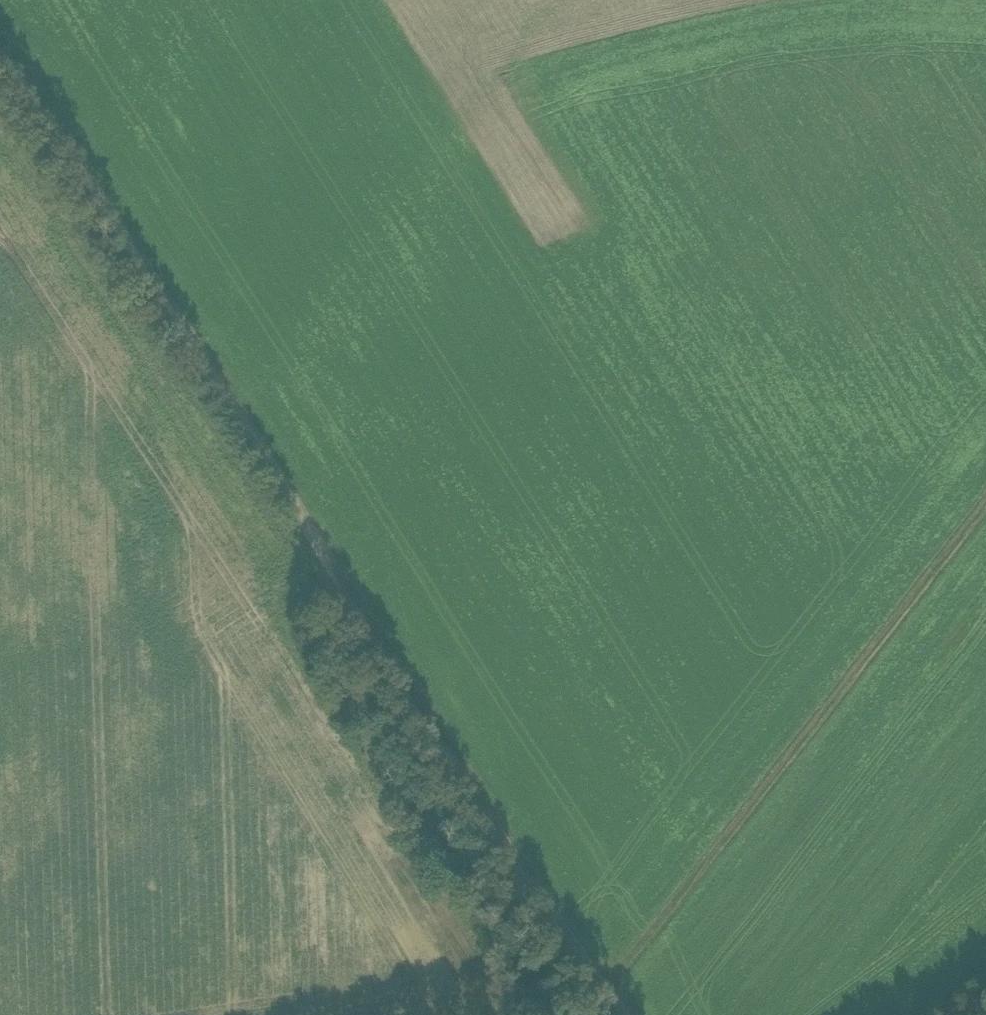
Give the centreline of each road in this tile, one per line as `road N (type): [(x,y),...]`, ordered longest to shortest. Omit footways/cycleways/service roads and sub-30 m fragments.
road 1 (track): [(0,74),(604,983),(985,502)]

